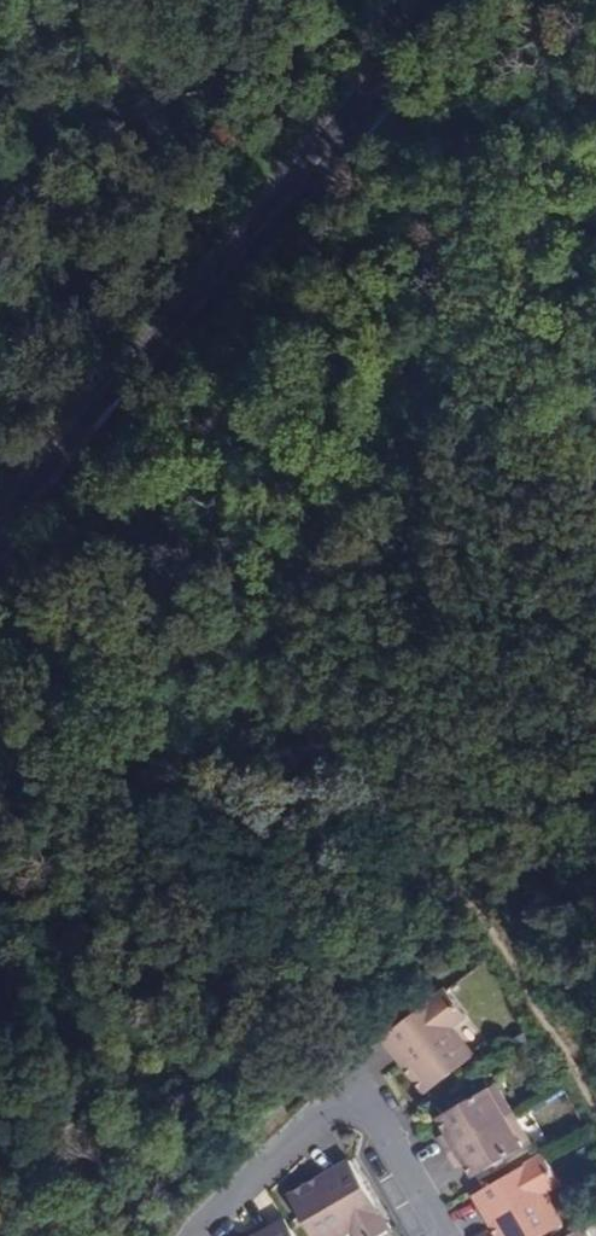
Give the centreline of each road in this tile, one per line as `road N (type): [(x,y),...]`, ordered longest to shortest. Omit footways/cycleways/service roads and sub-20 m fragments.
road 1 (track): [(273,621),(311,532),(595,240)]
road 2 (tertiary): [(50,477),(348,124)]
road 3 (residential): [(448,1235),(385,1125),(372,1111),(351,1107),(314,1116),(195,1235)]
road 4 (track): [(0,661),(182,685),(228,661),(273,621)]
road 5 (residential): [(595,106),(389,140),(348,124)]
road 6 (tertiary): [(348,124),(451,0)]

